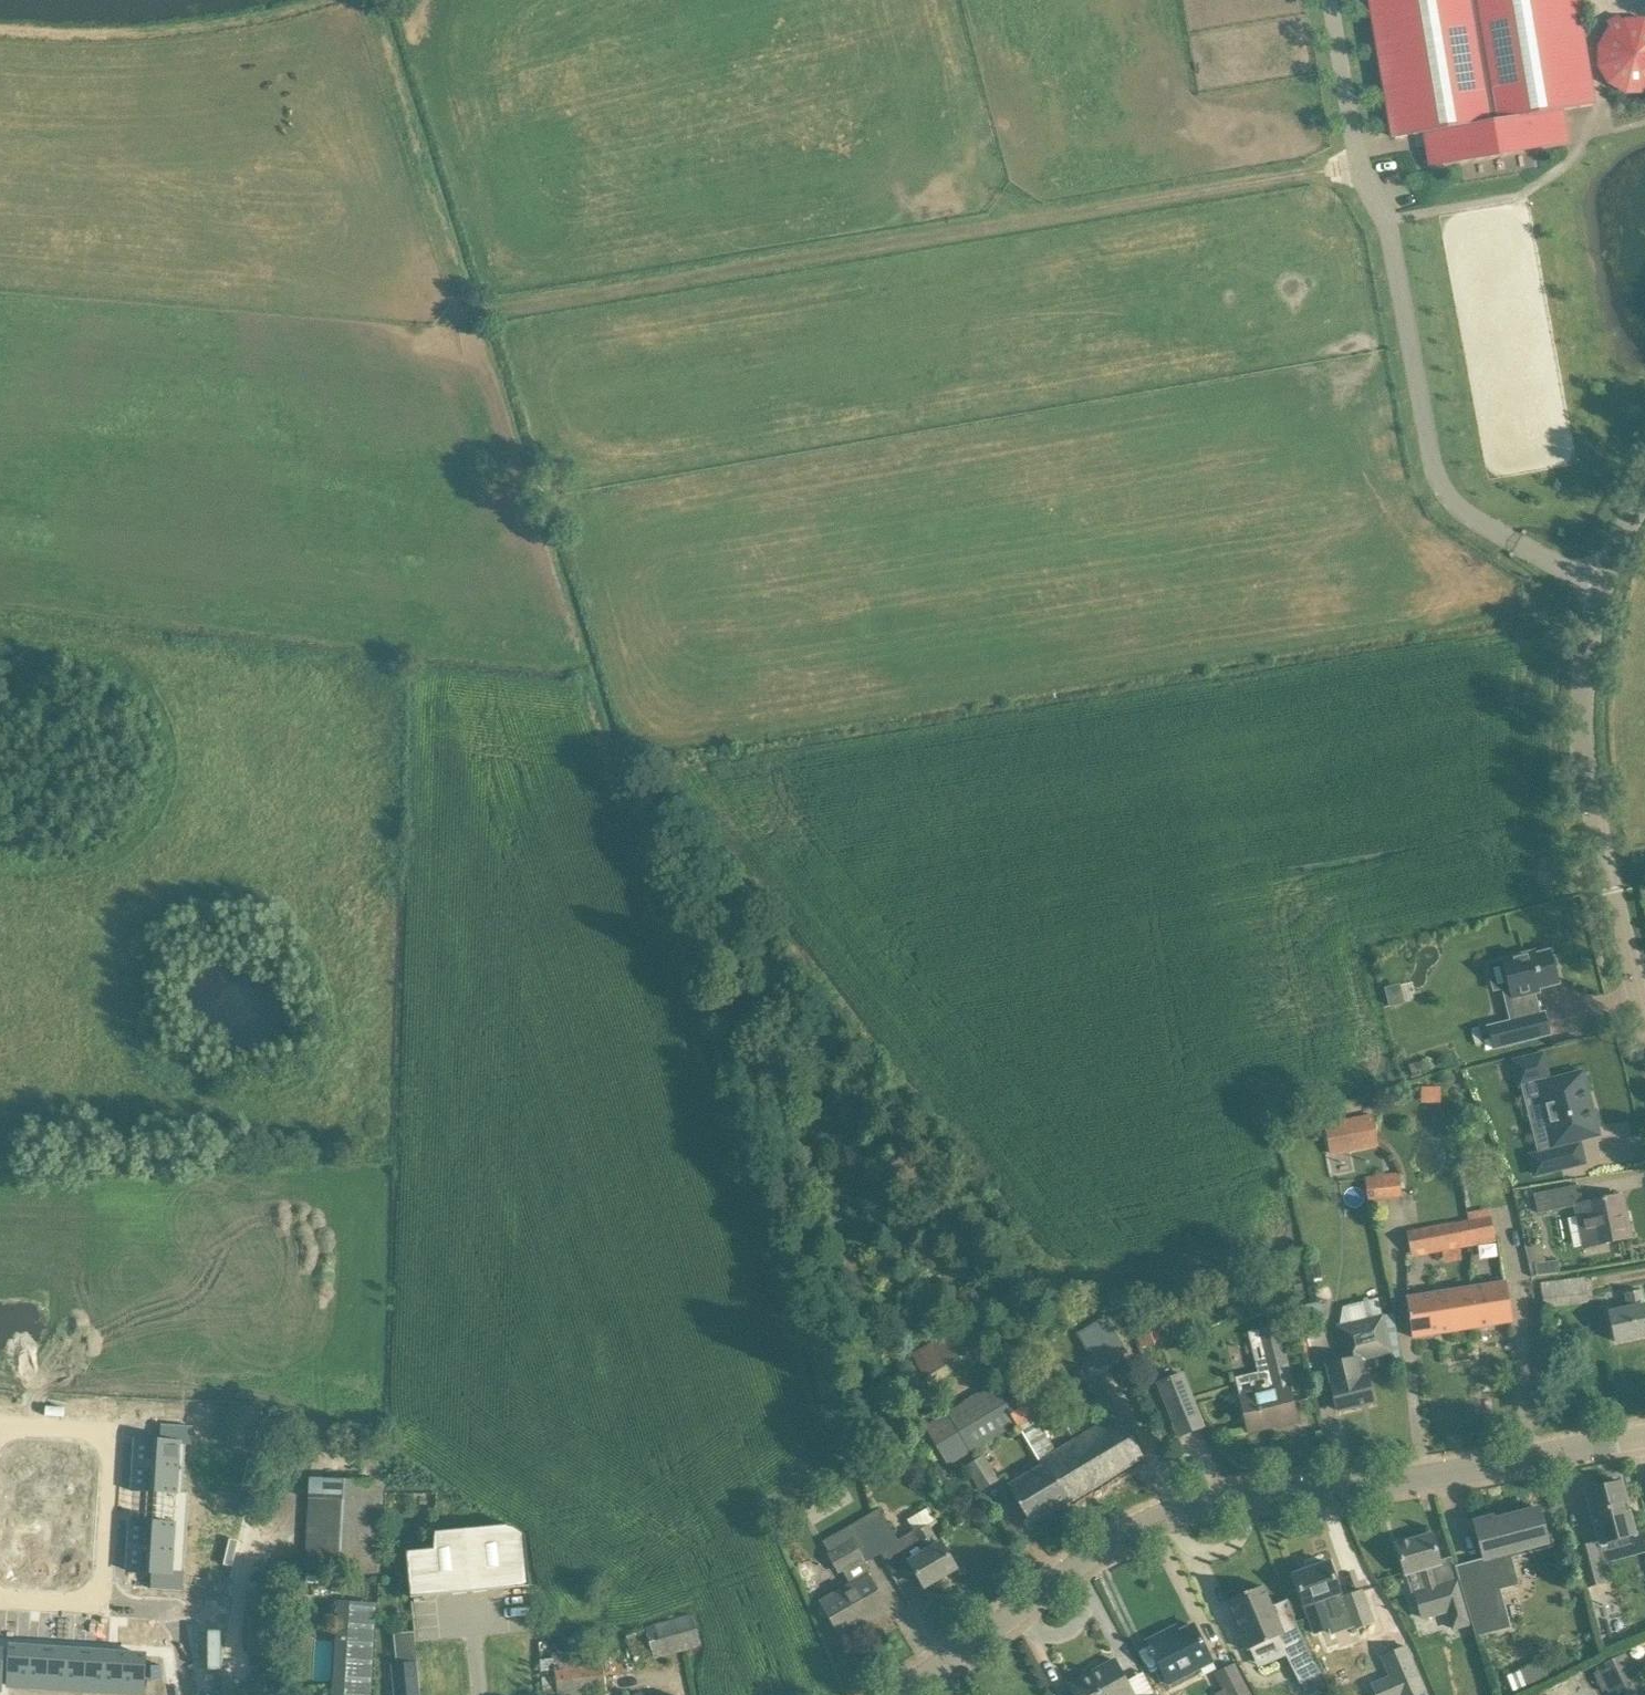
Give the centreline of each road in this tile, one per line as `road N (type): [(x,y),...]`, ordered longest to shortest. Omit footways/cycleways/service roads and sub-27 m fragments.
road 1 (tertiary): [(892,1694),(1136,1526),(1175,1509),(1438,1475),(1644,1435)]
road 2 (tertiary): [(1644,1024),(1593,811),(1584,690),(1607,570),(1644,496)]
road 3 (track): [(413,0),(250,48),(110,64),(0,62)]
road 4 (residential): [(98,1602),(108,1429),(0,1427)]
road 5 (residential): [(98,1602),(168,1612),(188,1694)]

